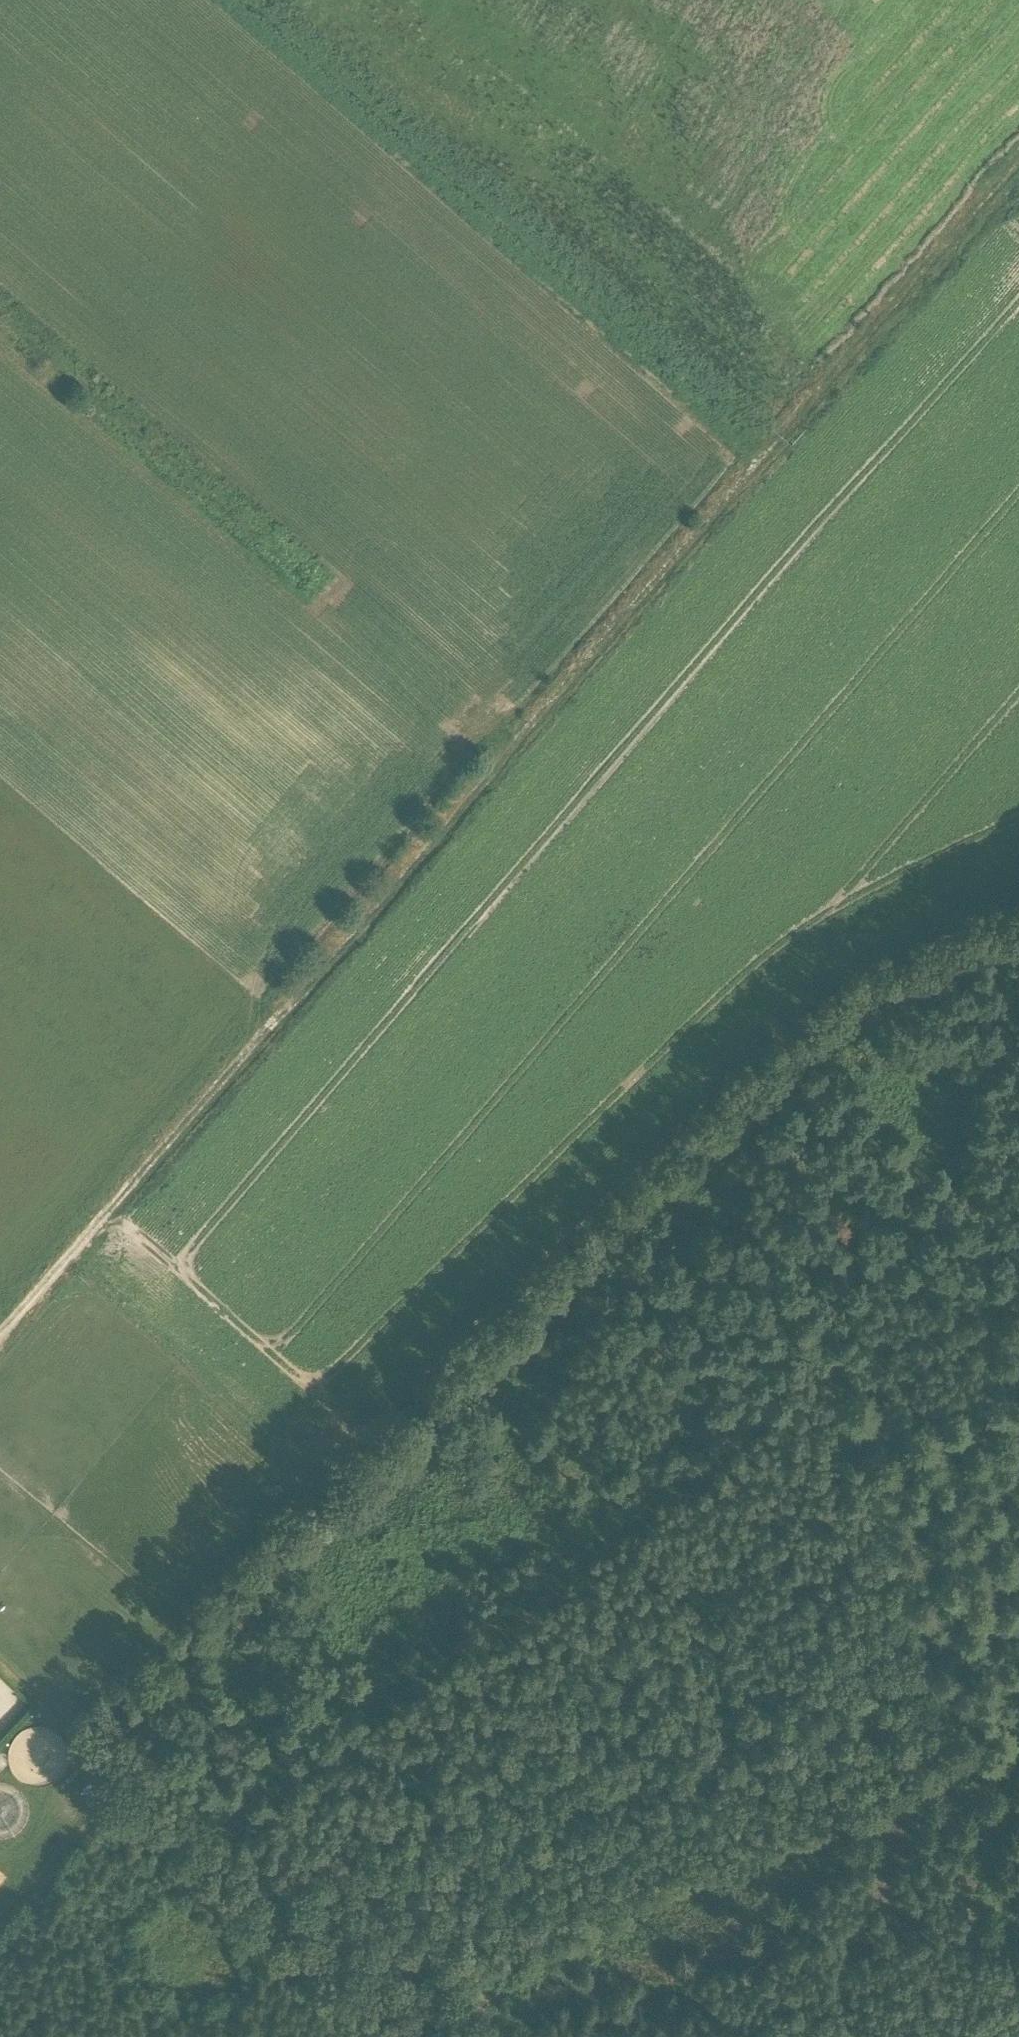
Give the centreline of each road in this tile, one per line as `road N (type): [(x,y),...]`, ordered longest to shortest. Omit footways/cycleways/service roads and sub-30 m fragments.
road 1 (track): [(1018,138),(0,1326)]

